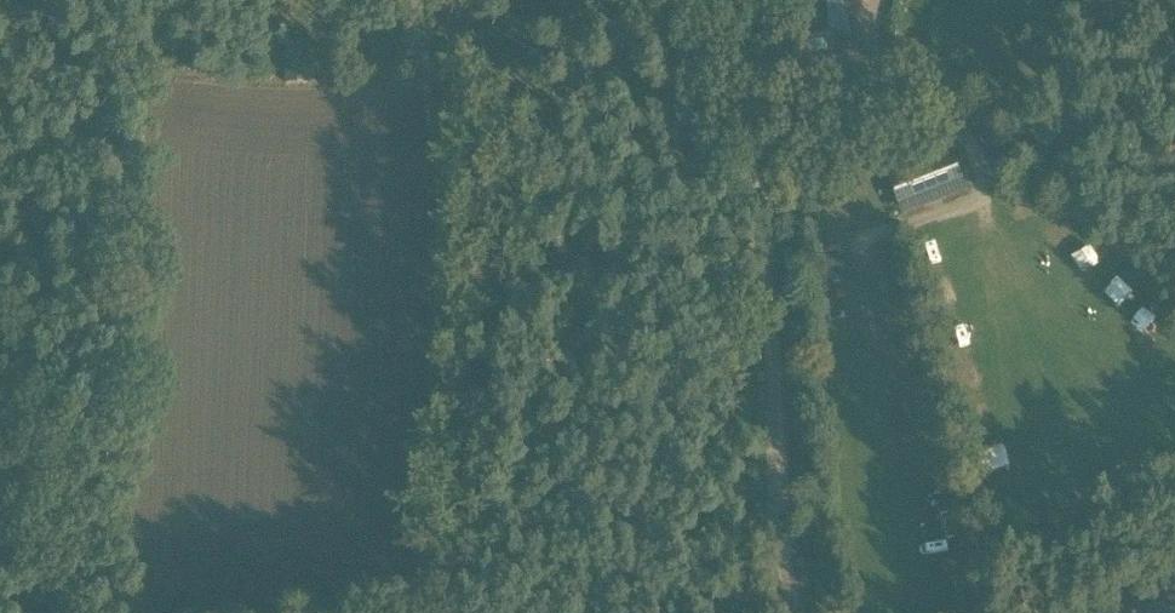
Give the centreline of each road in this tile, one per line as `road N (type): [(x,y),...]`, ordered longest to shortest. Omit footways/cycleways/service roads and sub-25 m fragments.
road 1 (unclassified): [(800,612),(777,466),(751,0)]

